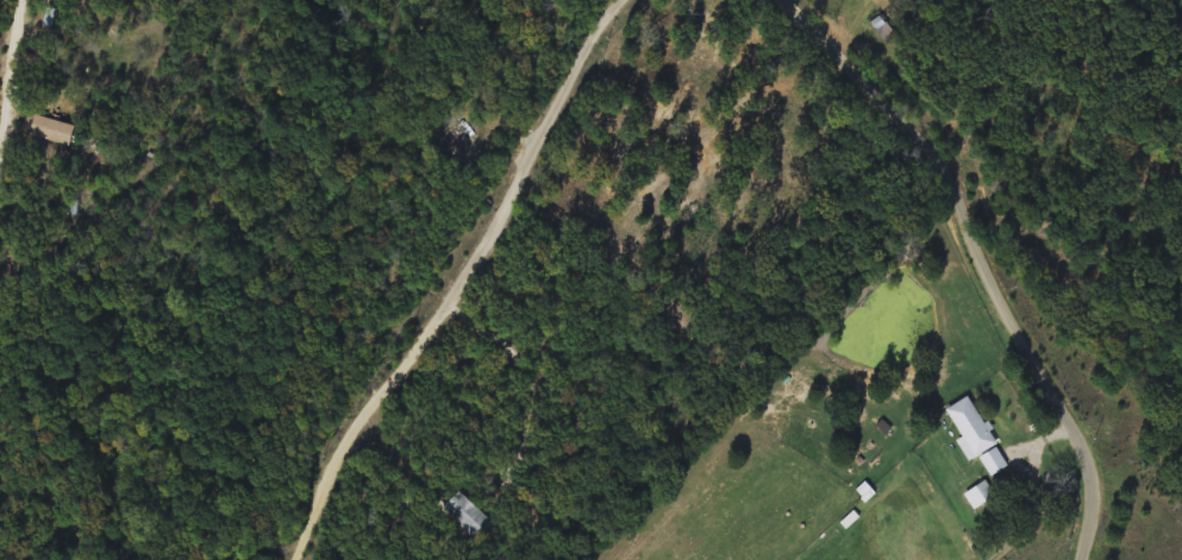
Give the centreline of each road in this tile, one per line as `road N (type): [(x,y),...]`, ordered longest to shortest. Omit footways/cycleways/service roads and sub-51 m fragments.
road 1 (residential): [(1081,559),(1093,480),(1087,457),(981,259),(949,181),(785,0)]
road 2 (residential): [(621,0),(593,39),(459,292)]
road 3 (track): [(459,292),(373,409),(295,559)]
road 4 (residential): [(712,0),(750,44),(775,105)]

